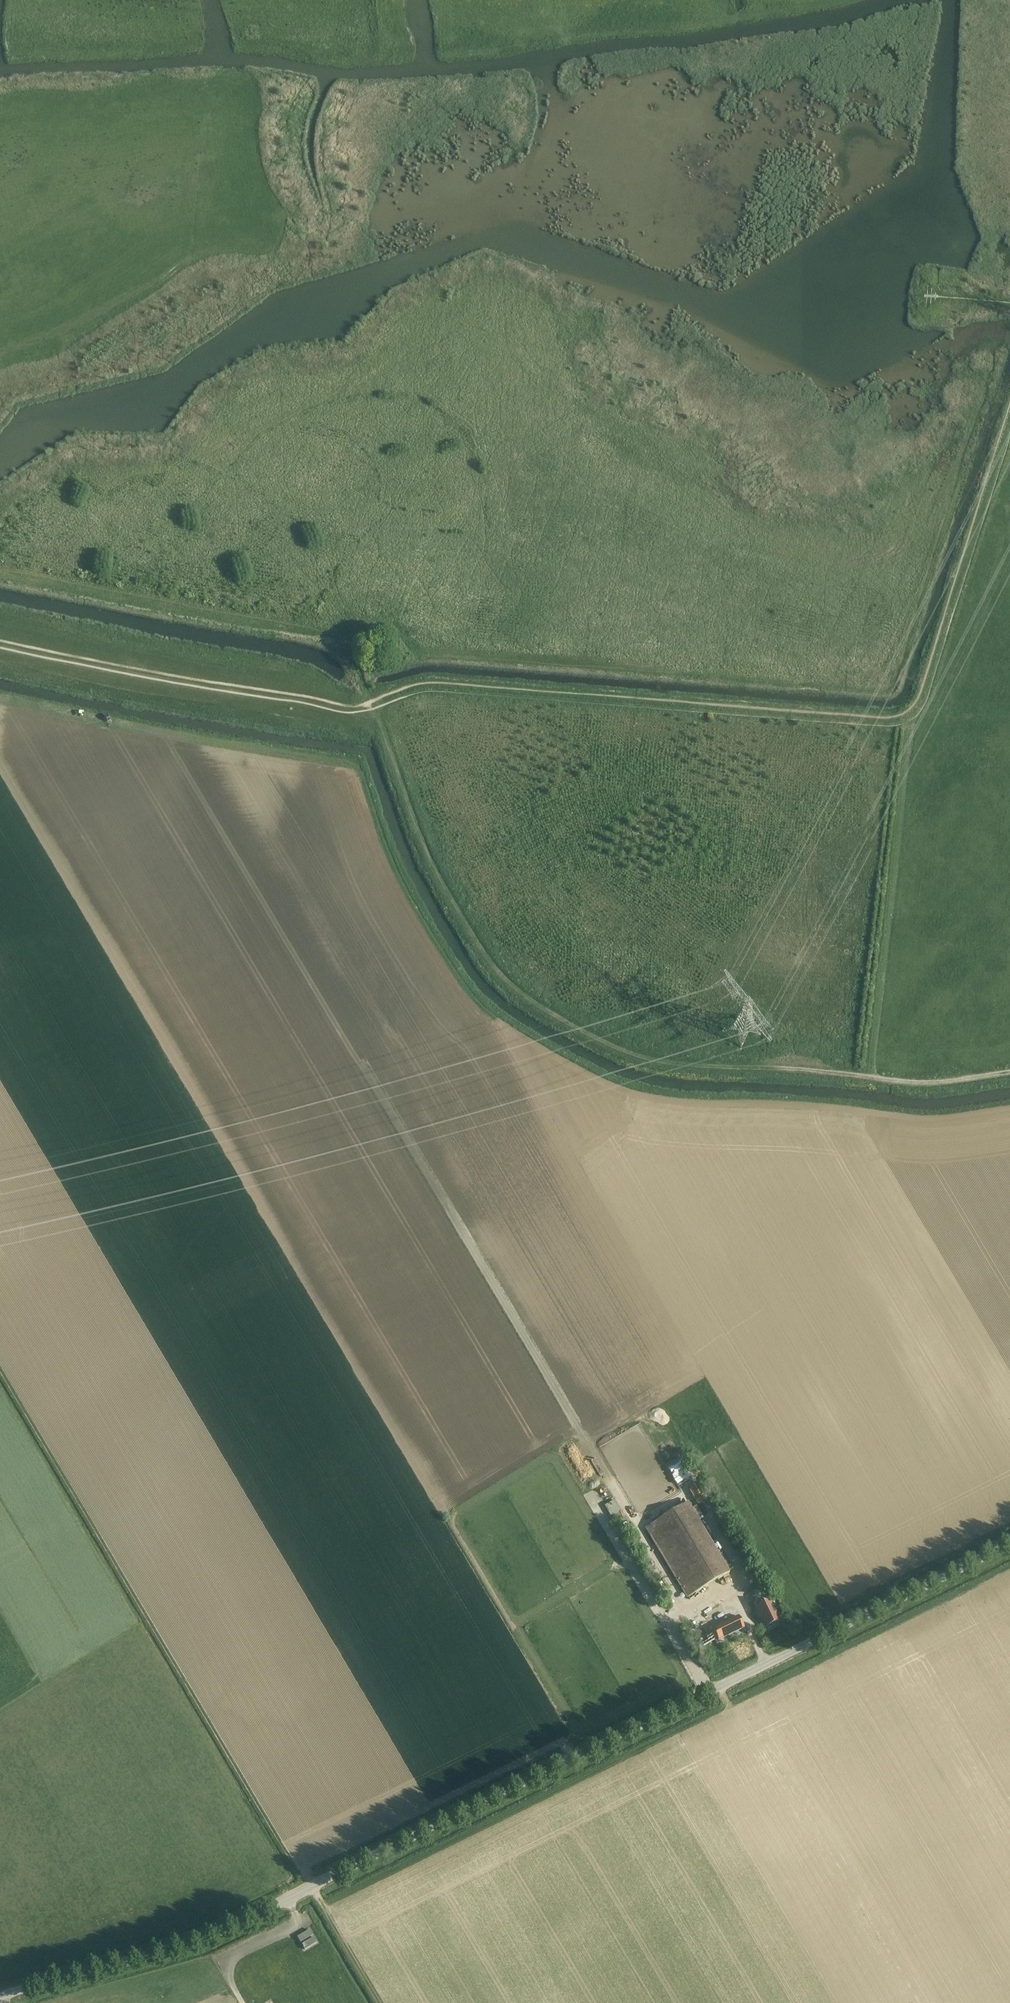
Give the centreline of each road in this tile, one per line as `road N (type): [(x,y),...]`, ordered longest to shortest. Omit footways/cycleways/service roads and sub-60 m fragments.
road 1 (unclassified): [(0,1996),(236,1924),(1009,1544)]
road 2 (track): [(1009,1073),(927,1083),(663,1064),(538,1006),(500,974),(443,880),(339,637)]

